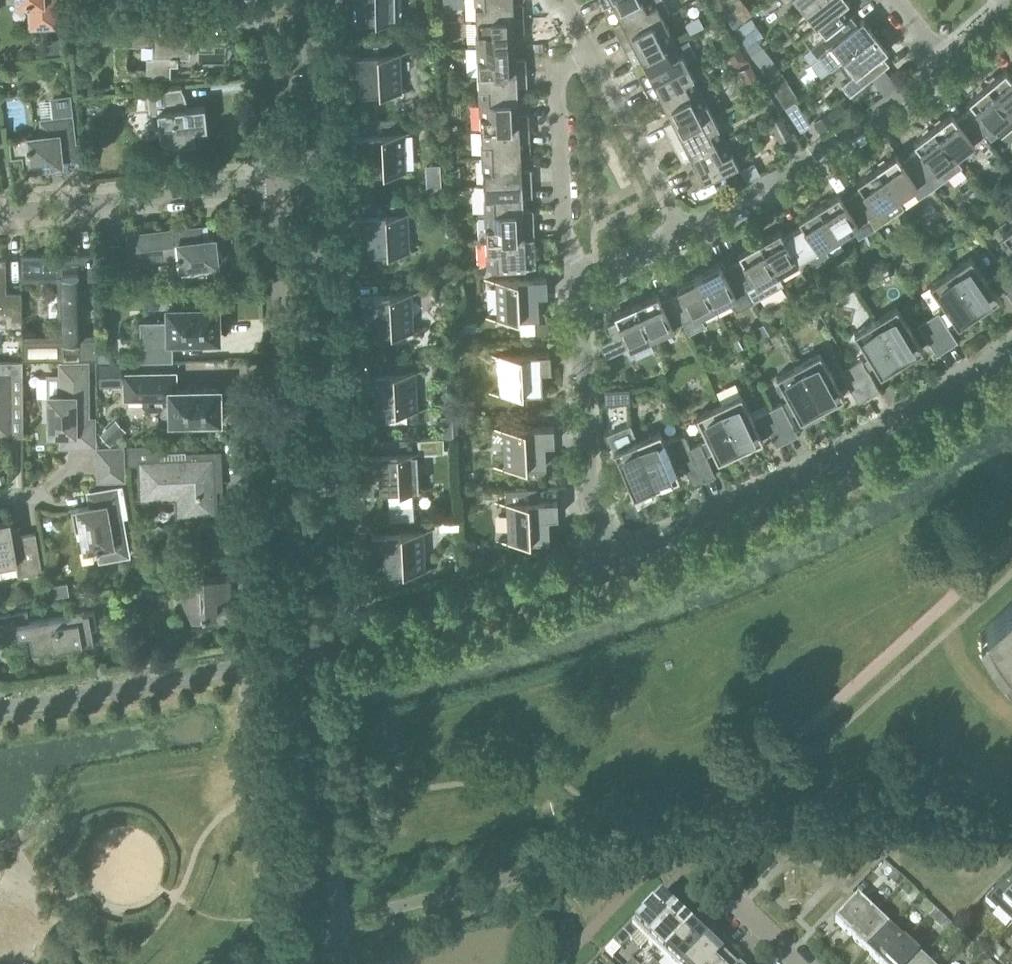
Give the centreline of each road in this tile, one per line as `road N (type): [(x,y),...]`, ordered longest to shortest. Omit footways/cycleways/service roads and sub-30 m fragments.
road 1 (residential): [(338,635),(318,179)]
road 2 (residential): [(613,559),(817,468),(1011,348)]
road 3 (residential): [(684,234),(944,64),(1011,2)]
road 4 (residential): [(0,707),(302,656),(338,635)]
road 5 (residential): [(0,213),(318,179)]
road 6 (residential): [(613,559),(592,496),(575,277)]
road 7 (residential): [(338,635),(484,602),(613,559)]
road 8 (residential): [(575,277),(558,85),(562,69),(589,47)]
road 9 (residential): [(684,234),(589,47)]
road 10 (residential): [(318,179),(309,0)]

